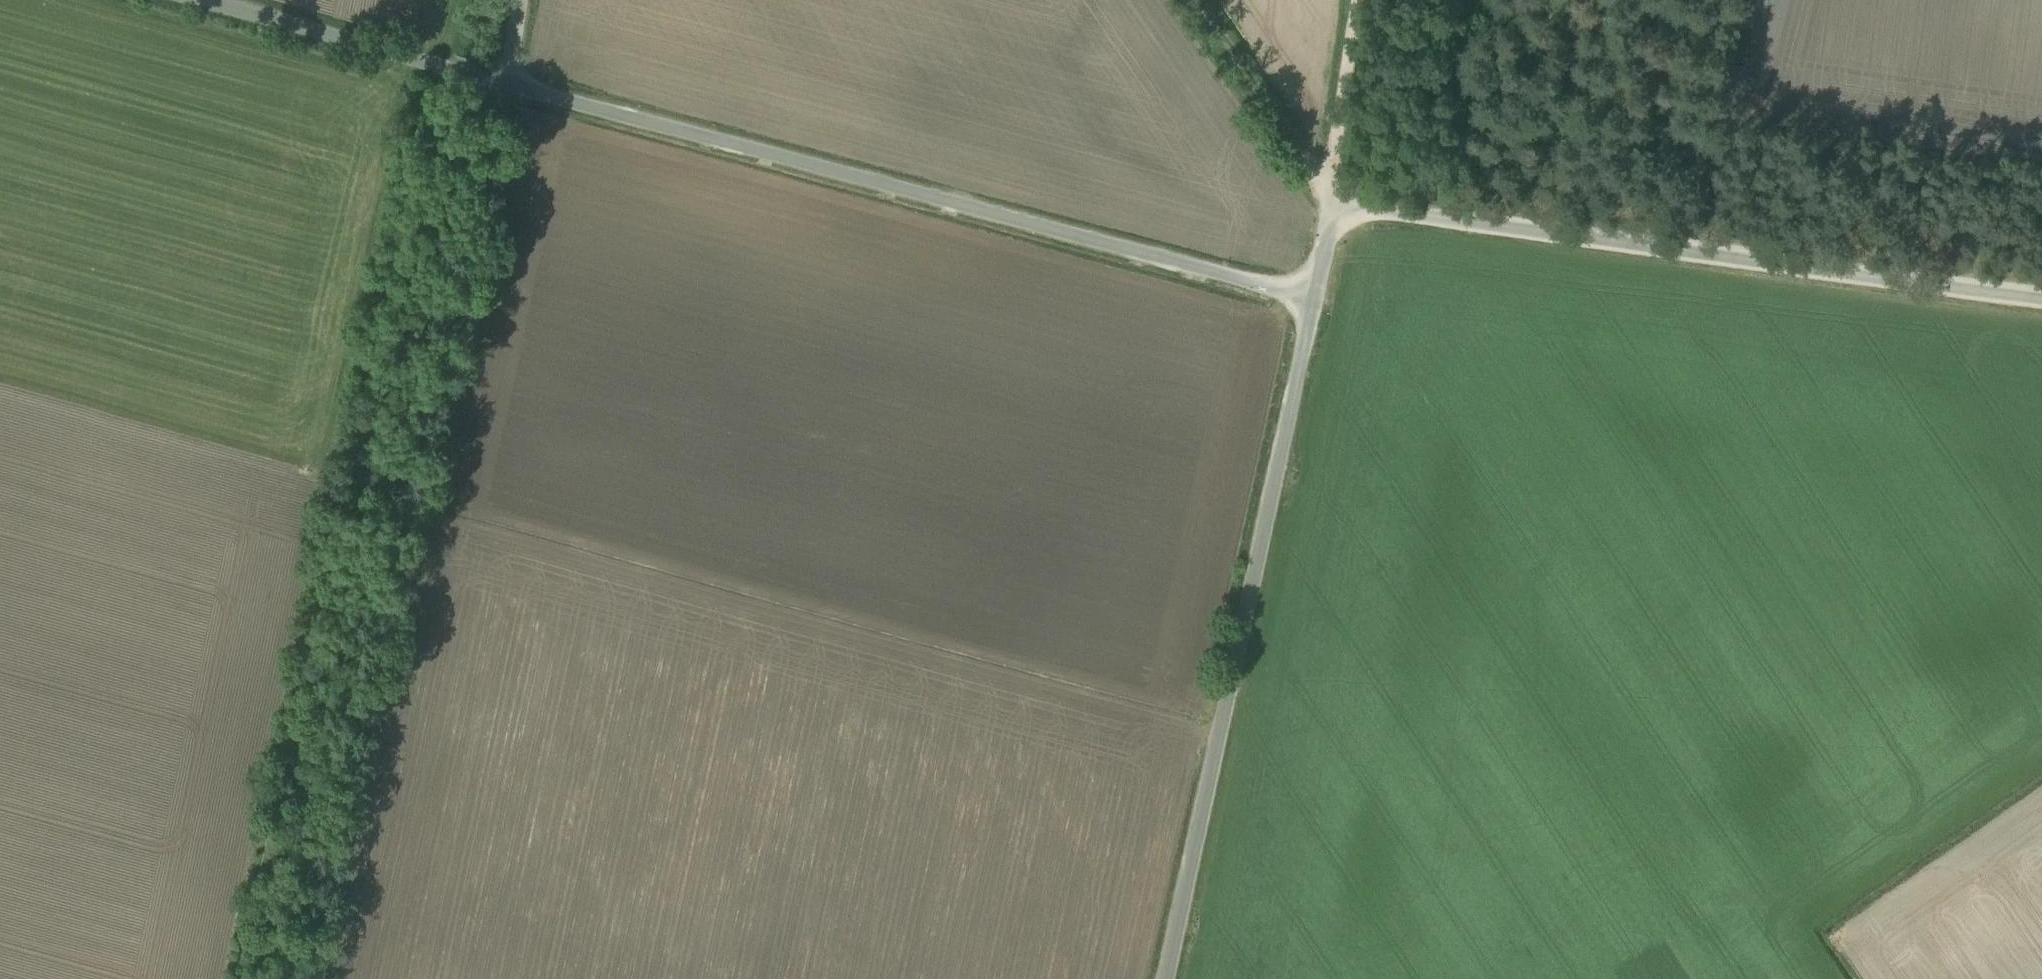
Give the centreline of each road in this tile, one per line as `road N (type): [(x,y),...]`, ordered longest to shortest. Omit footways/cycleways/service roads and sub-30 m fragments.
road 1 (unclassified): [(506,80),(1310,299)]
road 2 (unclassified): [(2041,300),(1366,208),(1337,209),(1310,299)]
road 3 (unclassified): [(1310,299),(1163,978)]
road 4 (unclassified): [(208,0),(506,80)]
road 5 (track): [(1461,0),(1435,218)]
road 6 (track): [(1354,0),(1329,183),(1337,209)]

